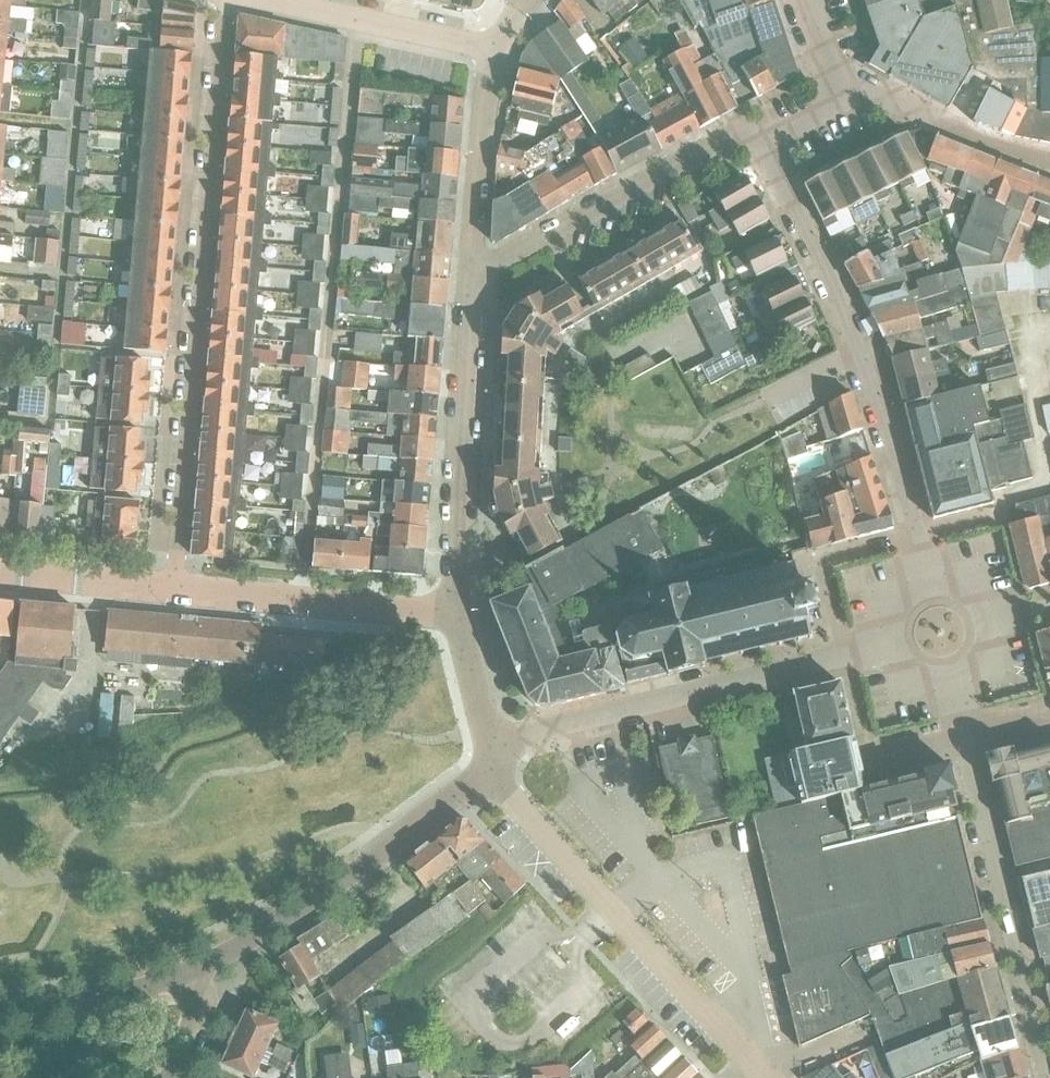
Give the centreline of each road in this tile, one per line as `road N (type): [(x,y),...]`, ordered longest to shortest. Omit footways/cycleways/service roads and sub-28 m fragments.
road 1 (residential): [(164,583),(222,0)]
road 2 (residential): [(925,580),(861,352),(764,137)]
road 3 (residential): [(491,764),(529,738),(888,639)]
road 4 (residential): [(761,1077),(491,764)]
road 5 (residential): [(1049,1070),(947,676)]
road 6 (residential): [(451,606),(471,267)]
road 7 (residential): [(219,960),(491,764)]
road 8 (residential): [(471,267),(730,133),(764,137)]
road 9 (residential): [(451,606),(164,583)]
road 10 (residential): [(1049,161),(869,97),(834,103)]
road 11 (residential): [(0,1005),(117,999),(219,960)]
road 12 (residential): [(471,267),(493,43)]
road 13 (residential): [(493,43),(285,0)]
road 14 (residential): [(164,583),(0,569)]
road 15 (residential): [(491,764),(451,606)]
road 16 (residential): [(947,676),(974,656),(984,618),(972,595),(951,582),(925,580)]
road 17 (residential): [(169,1077),(219,960)]

